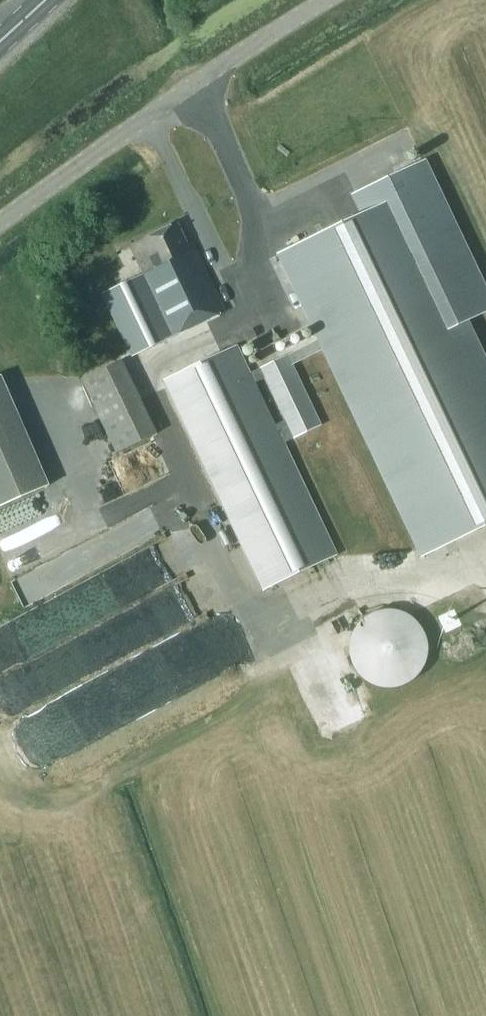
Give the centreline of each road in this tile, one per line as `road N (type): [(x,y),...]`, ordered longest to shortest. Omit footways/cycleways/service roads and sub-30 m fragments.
road 1 (unclassified): [(0,224),(327,0)]

